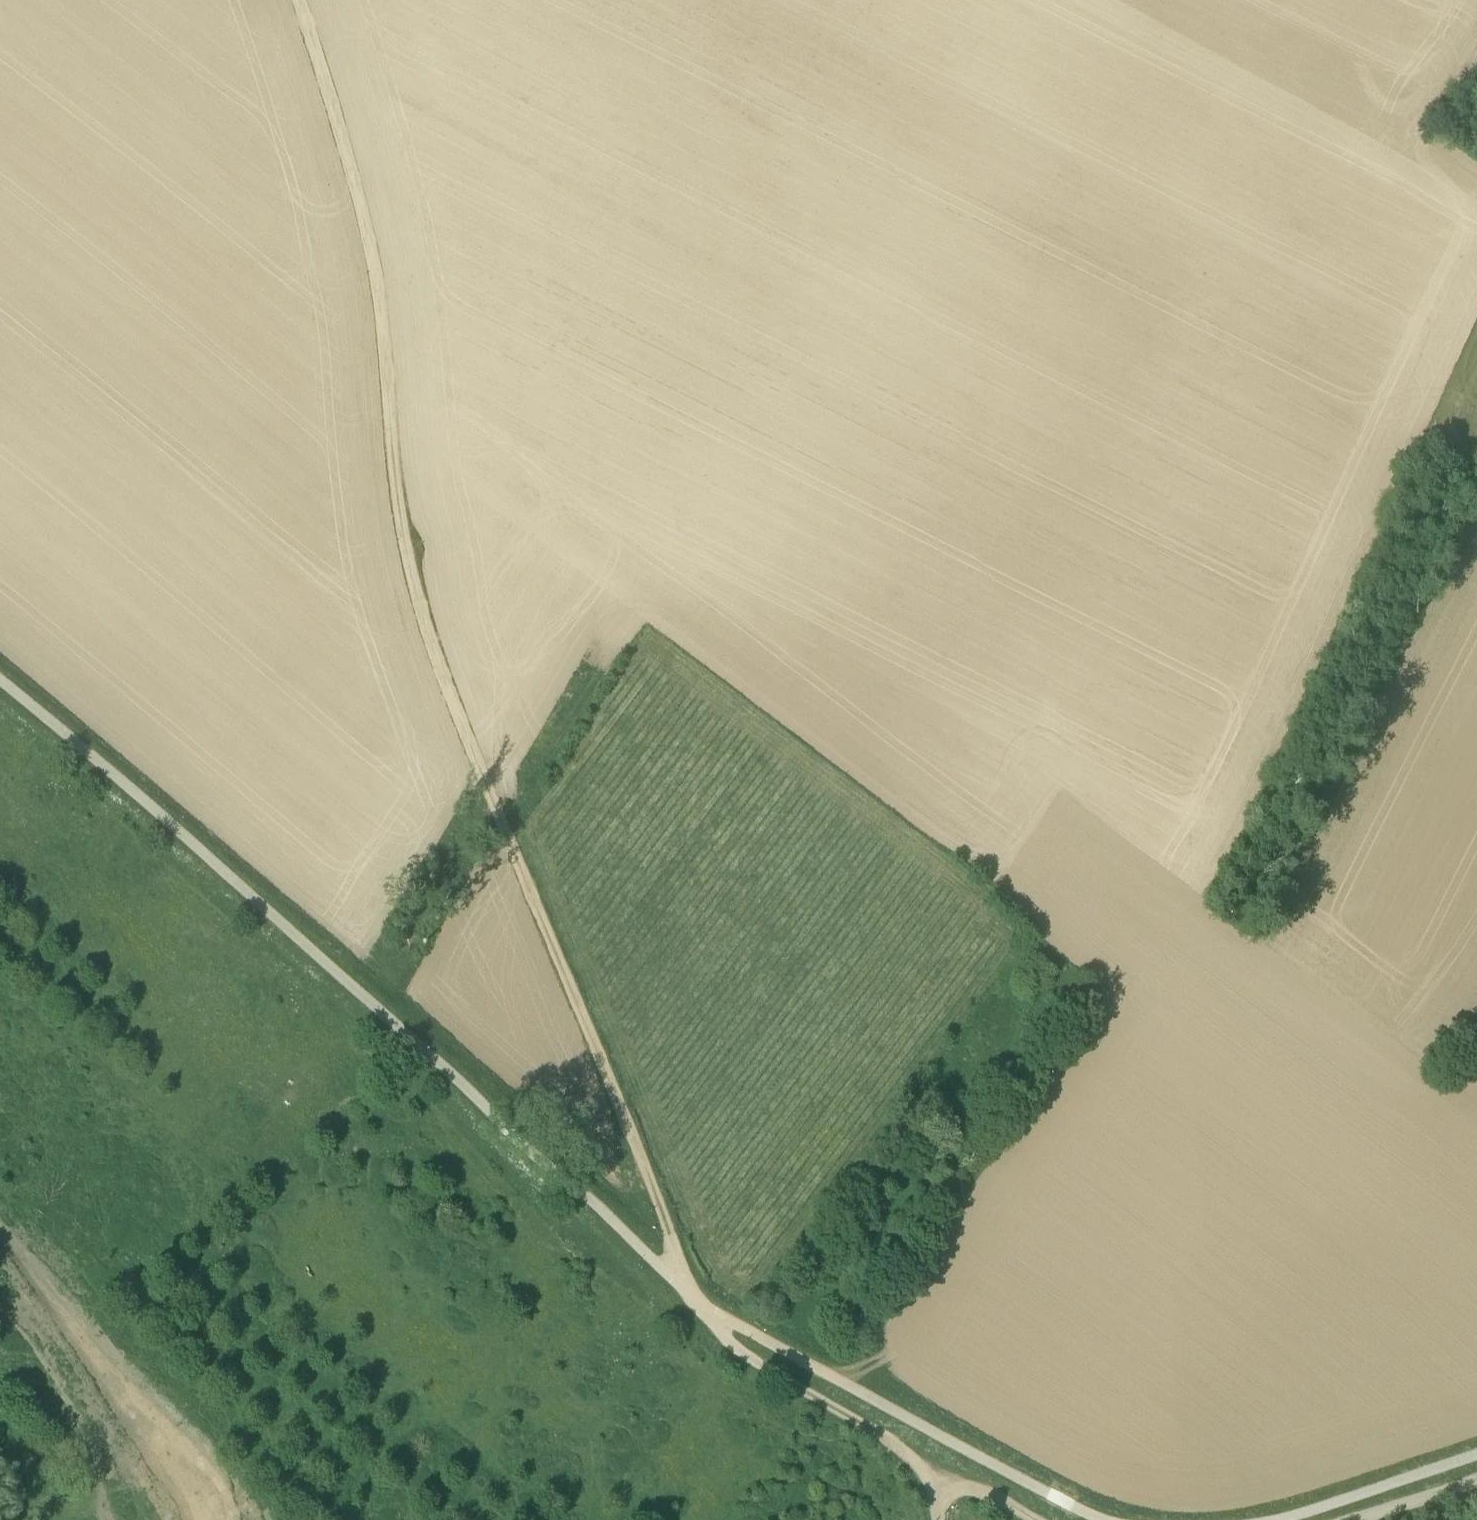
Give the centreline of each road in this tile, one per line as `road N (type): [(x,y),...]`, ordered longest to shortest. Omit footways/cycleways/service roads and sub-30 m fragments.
road 1 (track): [(667,1240),(438,662),(401,523),(383,318),(363,213),(293,0)]
road 2 (track): [(940,1483),(772,1380)]

